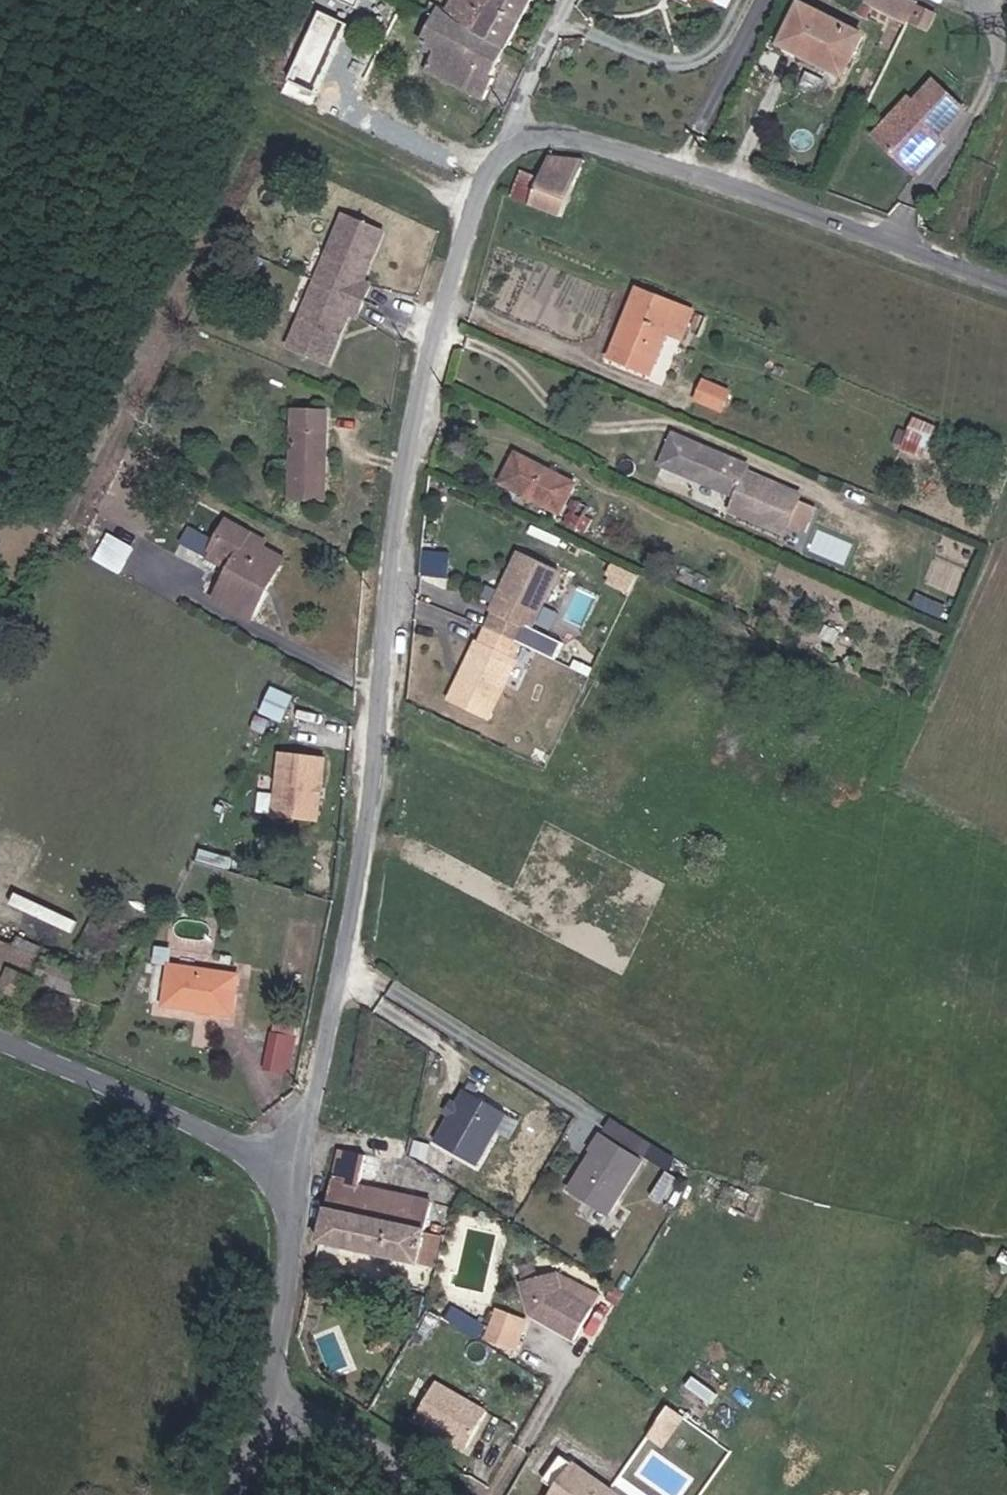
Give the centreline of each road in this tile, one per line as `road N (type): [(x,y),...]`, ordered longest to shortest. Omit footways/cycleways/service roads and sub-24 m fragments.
road 1 (residential): [(511,143),(469,223),(402,461),(372,782),(313,1103),(281,1171)]
road 2 (residential): [(1006,281),(741,186),(569,137),(511,143)]
road 3 (residential): [(0,1041),(281,1171)]
road 4 (residential): [(281,1171),(287,1272),(270,1390)]
road 5 (residential): [(270,1390),(438,1494)]
road 6 (unclassified): [(511,143),(575,0)]

